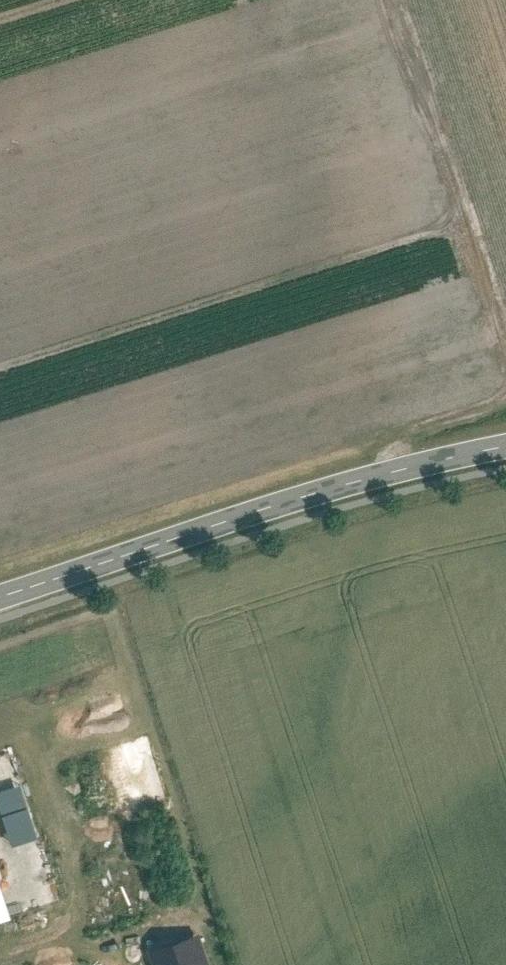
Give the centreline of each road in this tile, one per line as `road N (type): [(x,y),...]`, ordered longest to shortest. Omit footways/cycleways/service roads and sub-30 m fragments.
road 1 (secondary): [(505,446),(316,489),(0,594)]

